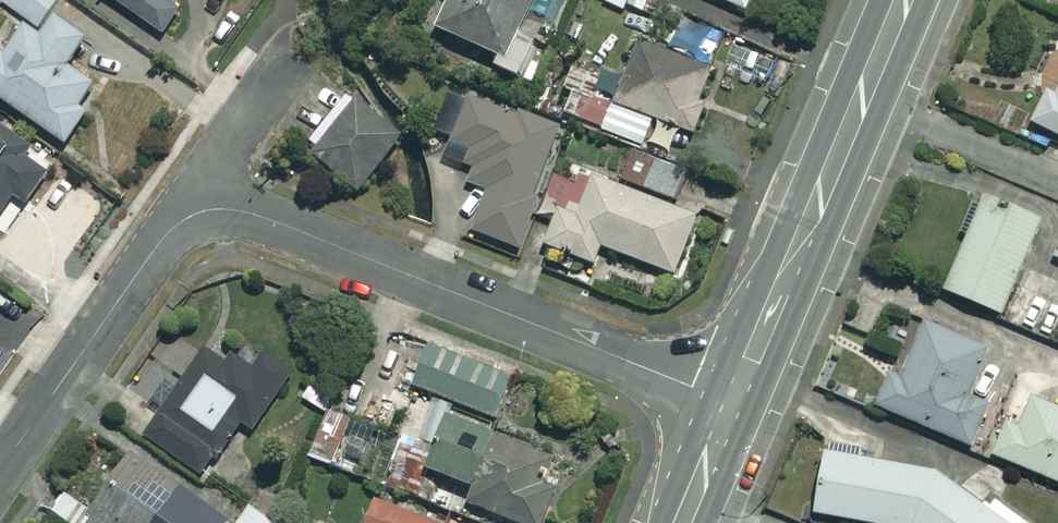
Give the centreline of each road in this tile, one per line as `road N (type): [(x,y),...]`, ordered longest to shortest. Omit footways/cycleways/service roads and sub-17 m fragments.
road 1 (residential): [(734,403),(259,215),(208,209),(164,237)]
road 2 (secondary): [(906,0),(734,403)]
road 3 (residential): [(164,237),(0,472)]
road 4 (residential): [(275,75),(164,237)]
road 5 (secondary): [(734,403),(683,522)]

